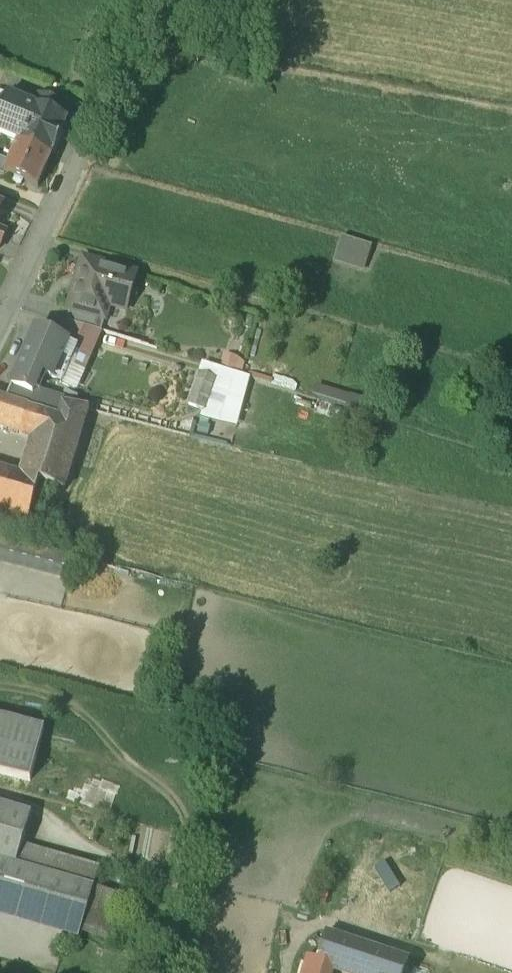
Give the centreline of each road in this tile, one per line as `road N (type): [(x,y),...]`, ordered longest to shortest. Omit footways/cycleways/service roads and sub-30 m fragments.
road 1 (residential): [(0,324),(106,104)]

